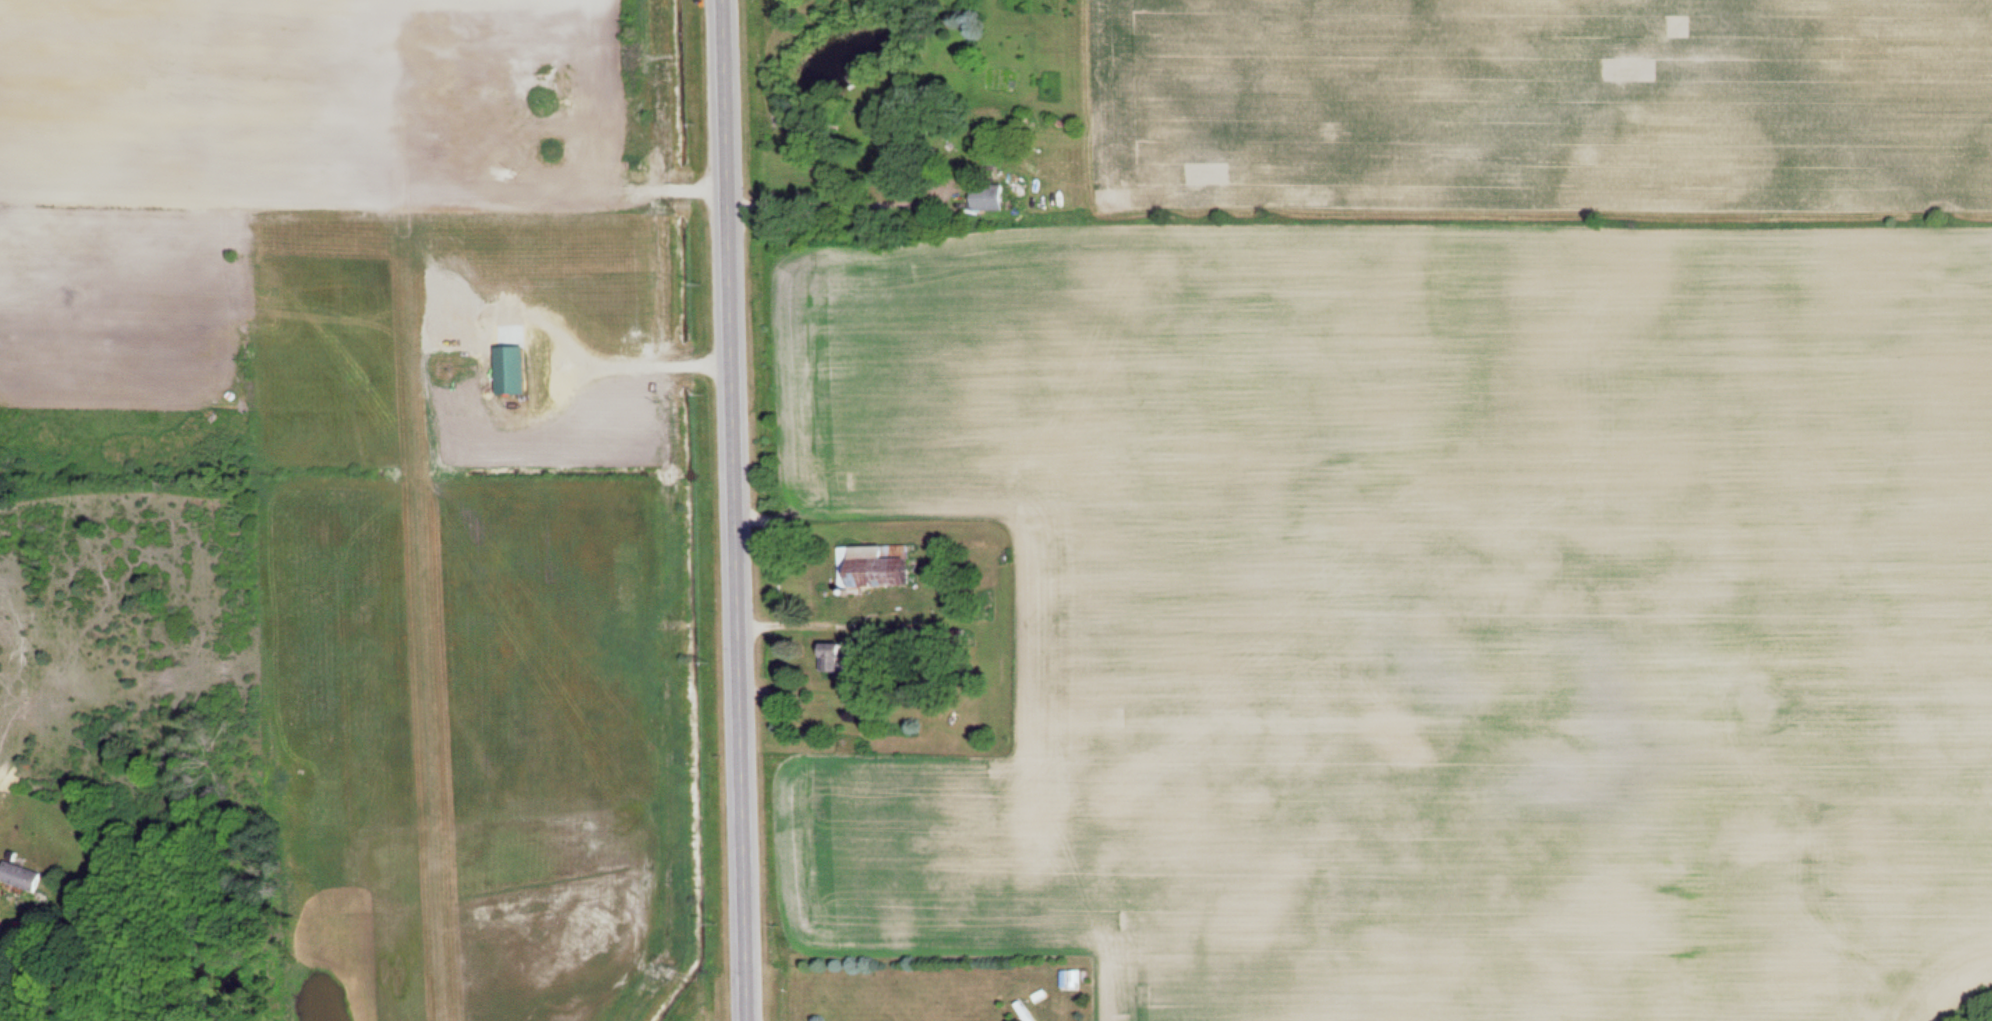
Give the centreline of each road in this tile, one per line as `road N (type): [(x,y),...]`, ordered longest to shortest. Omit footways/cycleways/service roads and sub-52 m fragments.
road 1 (primary): [(747,1020),(723,0)]

